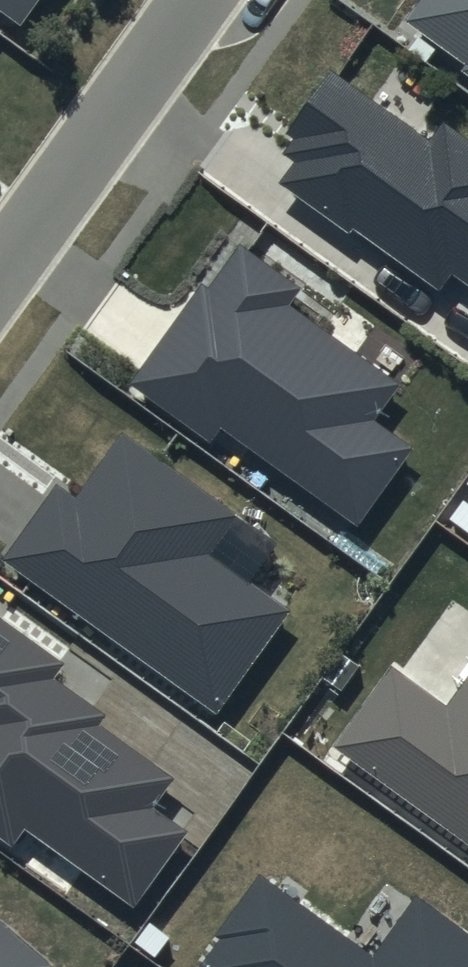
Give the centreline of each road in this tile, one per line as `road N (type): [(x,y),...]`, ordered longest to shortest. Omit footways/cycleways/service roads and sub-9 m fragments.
road 1 (residential): [(0,264),(190,0)]

